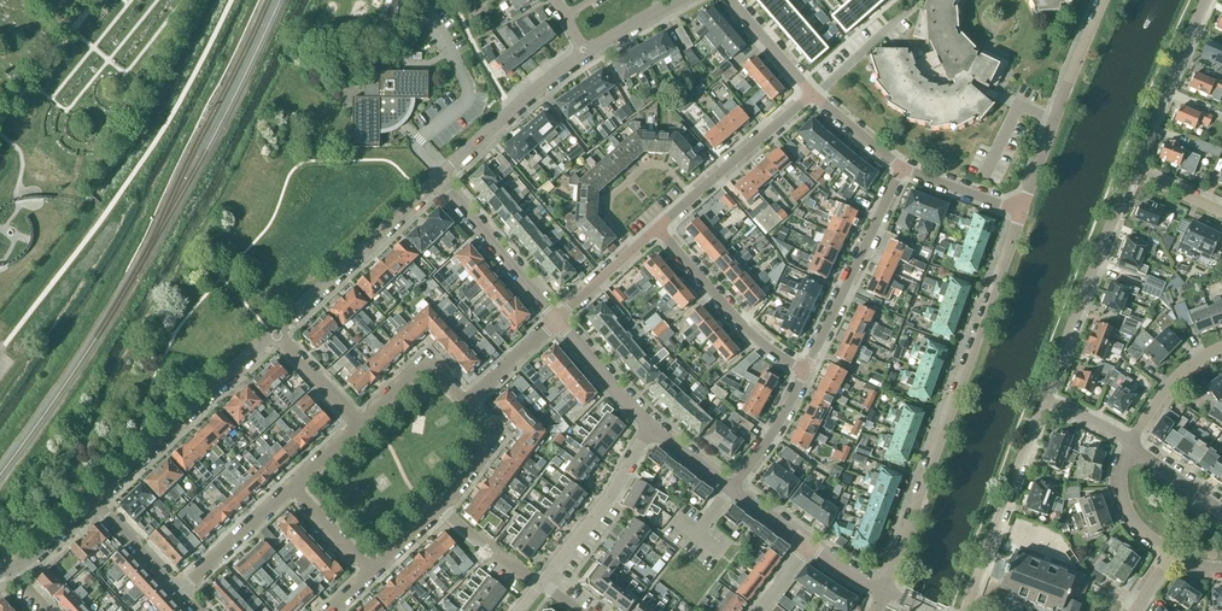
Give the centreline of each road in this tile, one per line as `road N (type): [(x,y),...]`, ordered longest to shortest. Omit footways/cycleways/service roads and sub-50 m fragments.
road 1 (residential): [(885,590),(1022,211)]
road 2 (residential): [(1045,399),(1133,168)]
road 3 (unclassified): [(101,501),(277,335)]
road 4 (residential): [(964,610),(1045,399)]
road 5 (residential): [(1022,211),(1103,0)]
road 6 (unclassified): [(277,335),(438,178)]
road 7 (residential): [(807,369),(901,168)]
road 8 (residential): [(807,369),(763,345),(657,227)]
road 9 (unclassified): [(539,584),(651,426)]
road 10 (residential): [(438,178),(586,55)]
road 11 (unclassified): [(557,319),(438,178)]
road 12 (residential): [(1133,168),(1207,0)]
road 13 (residential): [(635,248),(610,208),(646,165),(665,167),(692,198)]
road 14 (residential): [(692,198),(815,97)]
road 15 (residential): [(179,589),(292,484)]
road 16 (residential): [(361,424),(428,362),(467,402)]
road 17 (unclassified): [(651,426),(557,319)]
road 18 (residential): [(732,490),(807,369)]
road 19 (residential): [(1130,441),(1154,401),(1197,357),(1221,348)]
road 20 (residential): [(440,505),(495,437),(467,402)]
road 21 (residential): [(1170,554),(1127,510),(1122,471),(1130,441)]
road 22 (residential): [(1022,211),(901,168)]
road 23 (residential): [(815,97),(909,11)]
road 24 (residential): [(539,584),(440,505)]
road 25 (residential): [(815,97),(735,0)]
road 26 (residential): [(467,402),(557,319)]
road 27 (residential): [(361,424),(277,335)]
road 28 (residential): [(371,575),(292,484)]

